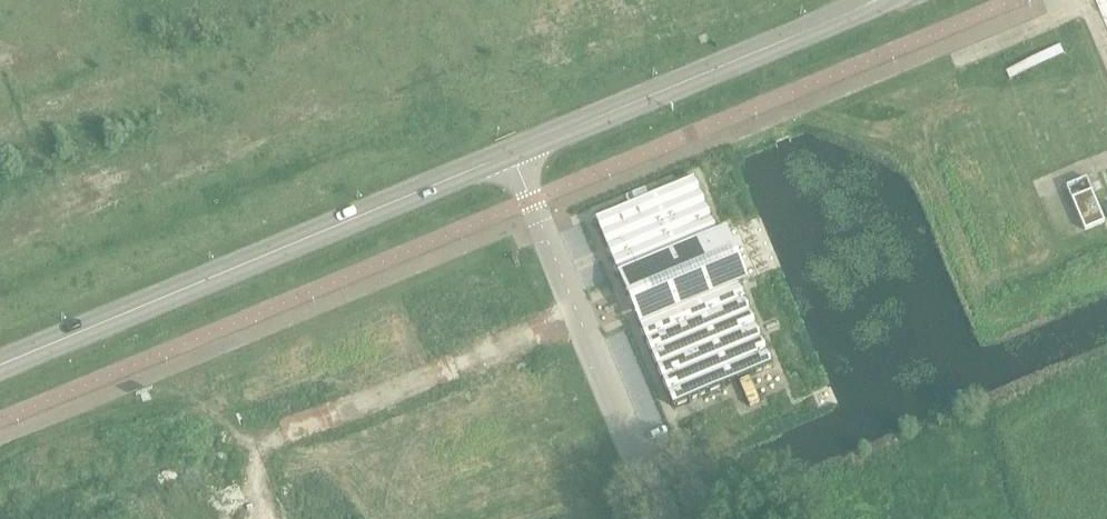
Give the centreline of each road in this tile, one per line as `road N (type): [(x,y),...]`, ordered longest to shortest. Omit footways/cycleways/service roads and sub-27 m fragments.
road 1 (tertiary): [(510,150),(0,364)]
road 2 (unclassified): [(510,150),(661,518)]
road 3 (tertiary): [(859,7),(654,91)]
road 4 (tertiary): [(654,91),(610,92),(568,110),(538,136)]
road 5 (tertiary): [(538,136),(603,122),(654,91)]

